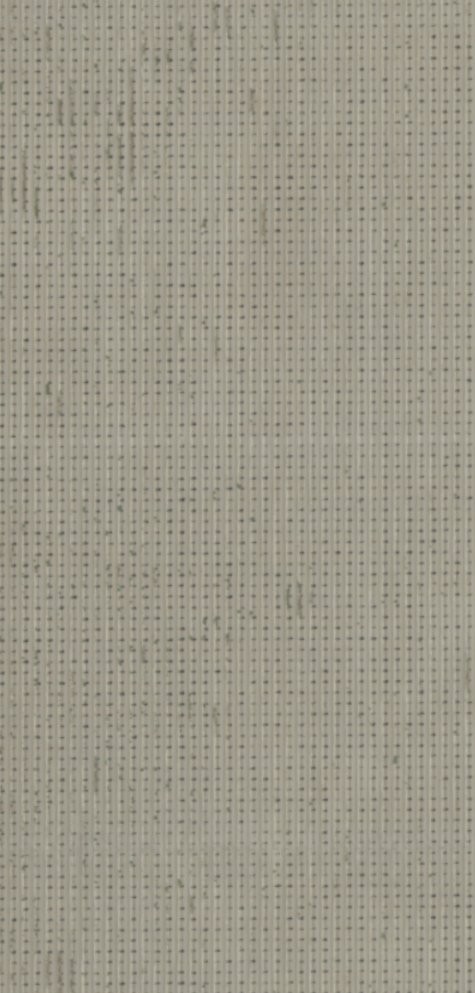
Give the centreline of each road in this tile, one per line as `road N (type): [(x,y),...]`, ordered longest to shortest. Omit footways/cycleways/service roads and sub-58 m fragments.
road 1 (track): [(0,447),(474,444)]

